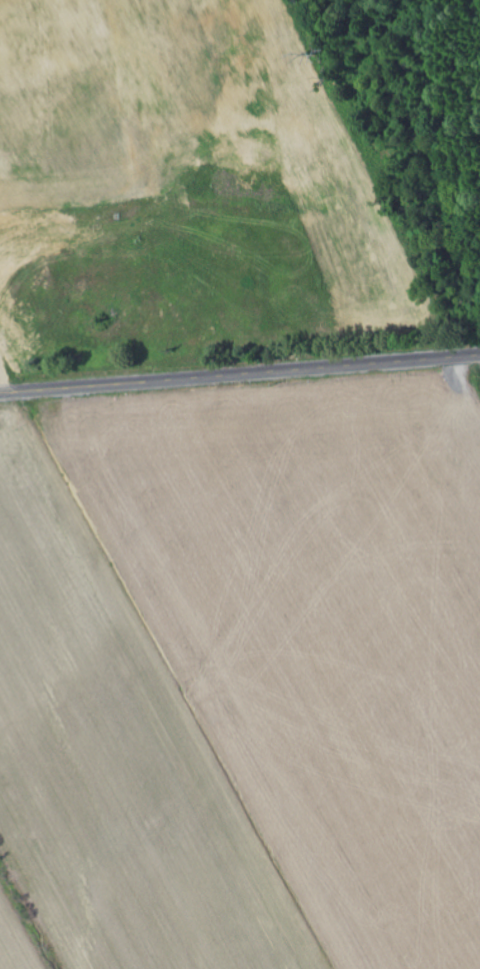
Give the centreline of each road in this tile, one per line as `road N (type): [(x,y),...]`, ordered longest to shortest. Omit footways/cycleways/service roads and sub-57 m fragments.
road 1 (secondary): [(0,396),(479,358)]

